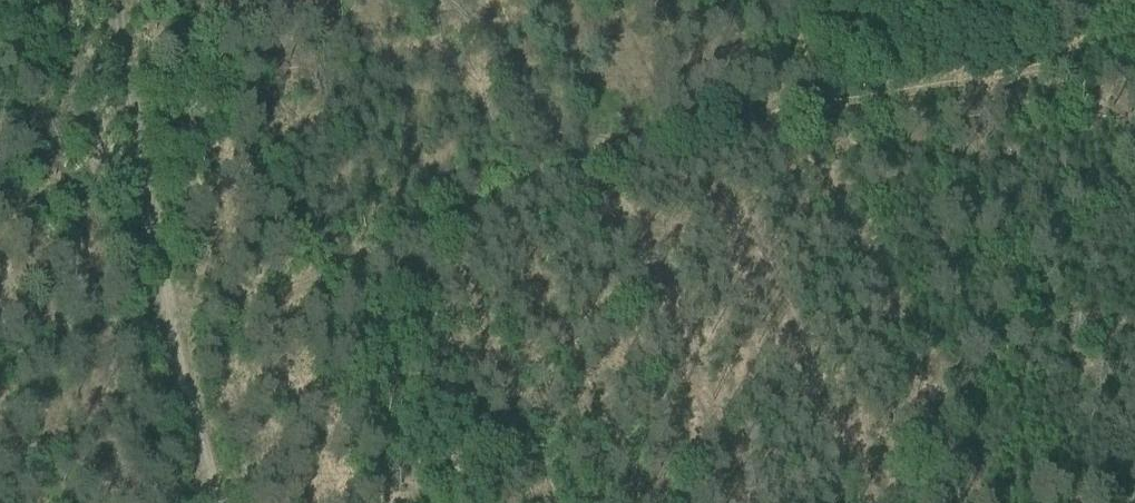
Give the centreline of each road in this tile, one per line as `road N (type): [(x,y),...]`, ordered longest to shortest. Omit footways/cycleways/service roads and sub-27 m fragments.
road 1 (track): [(804,117),(645,159),(175,330)]
road 2 (track): [(223,502),(175,330),(112,0)]
road 3 (track): [(1134,50),(861,110)]
road 4 (track): [(0,383),(175,330)]

